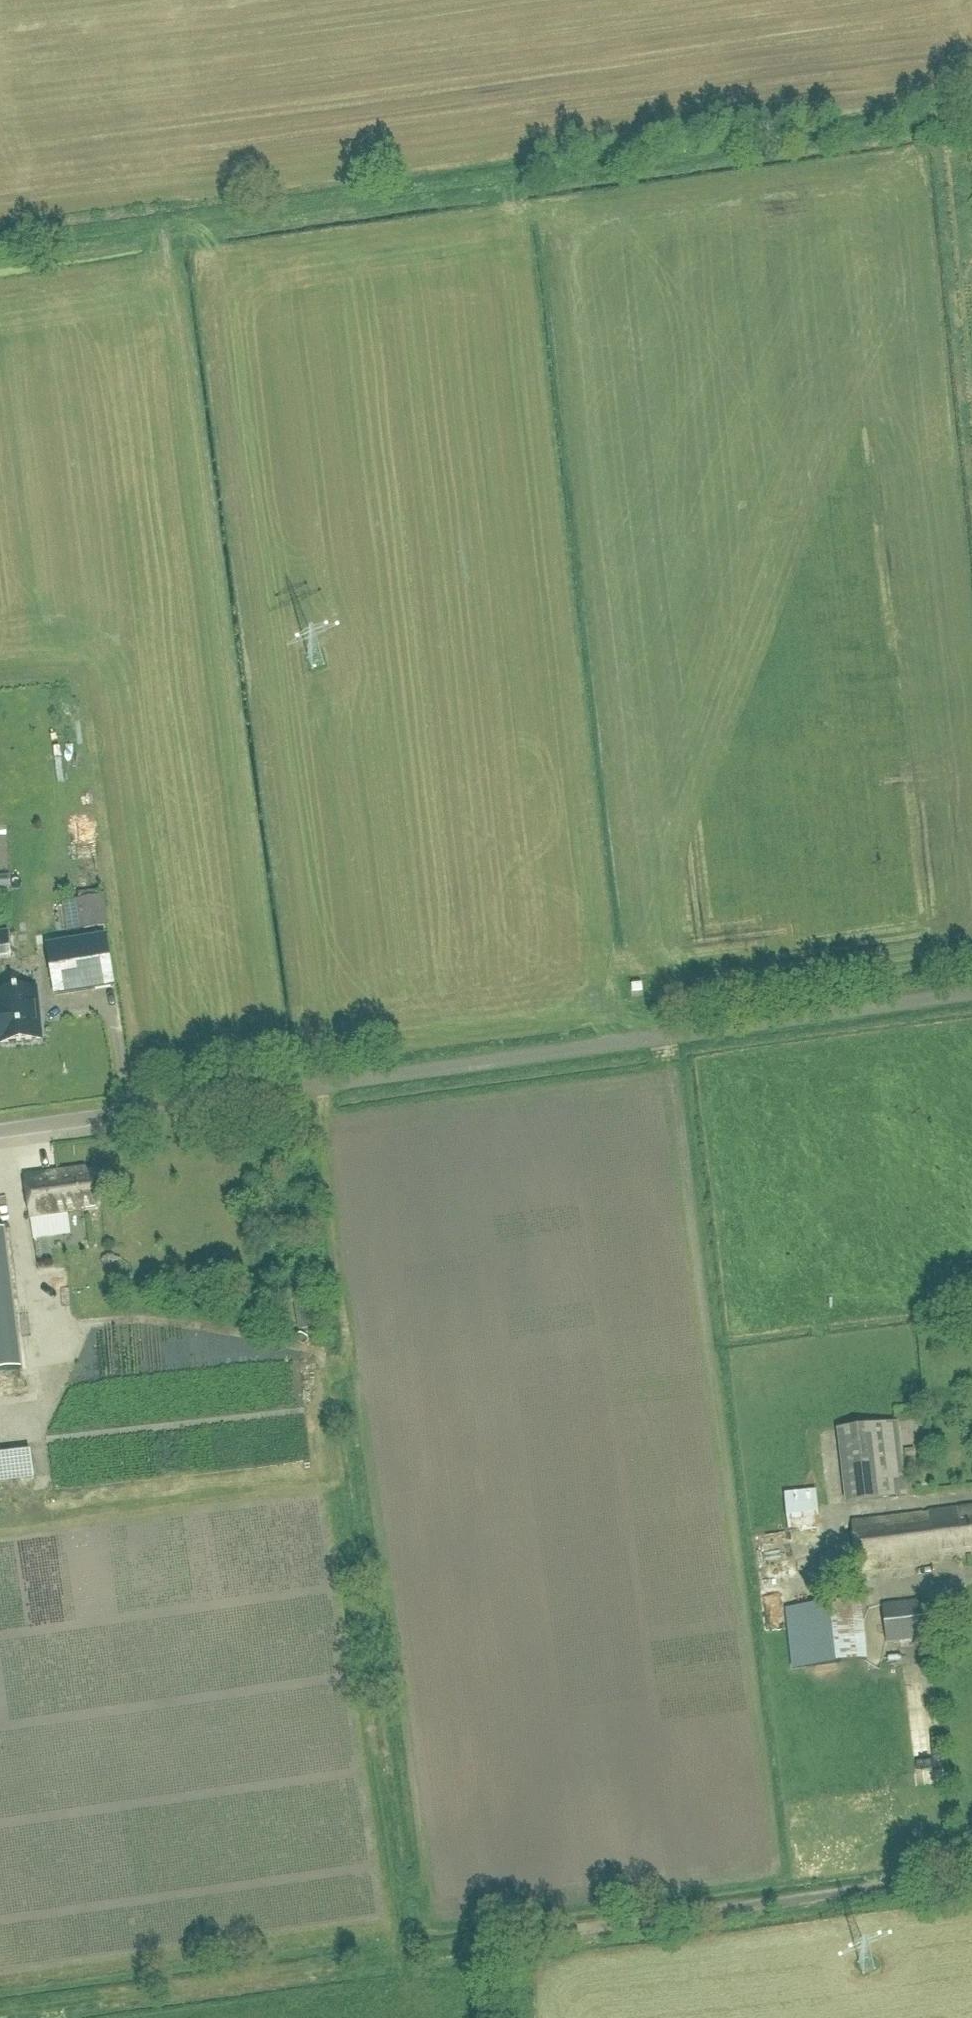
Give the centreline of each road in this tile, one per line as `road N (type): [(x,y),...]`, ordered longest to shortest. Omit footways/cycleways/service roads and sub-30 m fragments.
road 1 (track): [(0,249),(971,116)]
road 2 (unclassified): [(0,1133),(971,1004)]
road 3 (track): [(0,2013),(507,1941)]
road 4 (unclassified): [(507,1941),(971,1876)]

